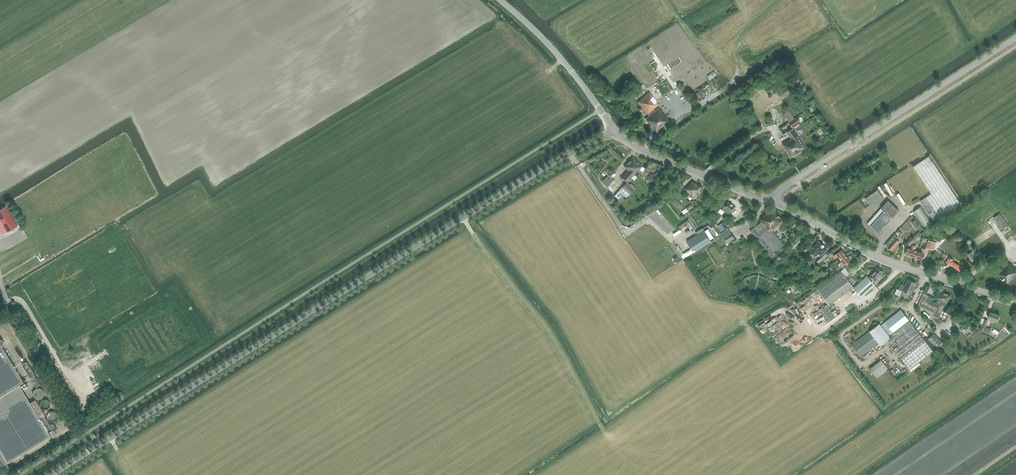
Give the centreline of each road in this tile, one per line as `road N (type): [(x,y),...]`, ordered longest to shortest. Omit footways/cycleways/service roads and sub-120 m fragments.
road 1 (tertiary): [(51,474),(613,130)]
road 2 (tertiary): [(775,202),(784,188),(1015,38)]
road 3 (tertiary): [(1015,302),(887,262),(775,202)]
road 4 (track): [(597,416),(550,330),(463,218)]
road 5 (tertiary): [(775,202),(653,155),(613,130)]
road 6 (tertiary): [(613,130),(567,65),(501,0)]

